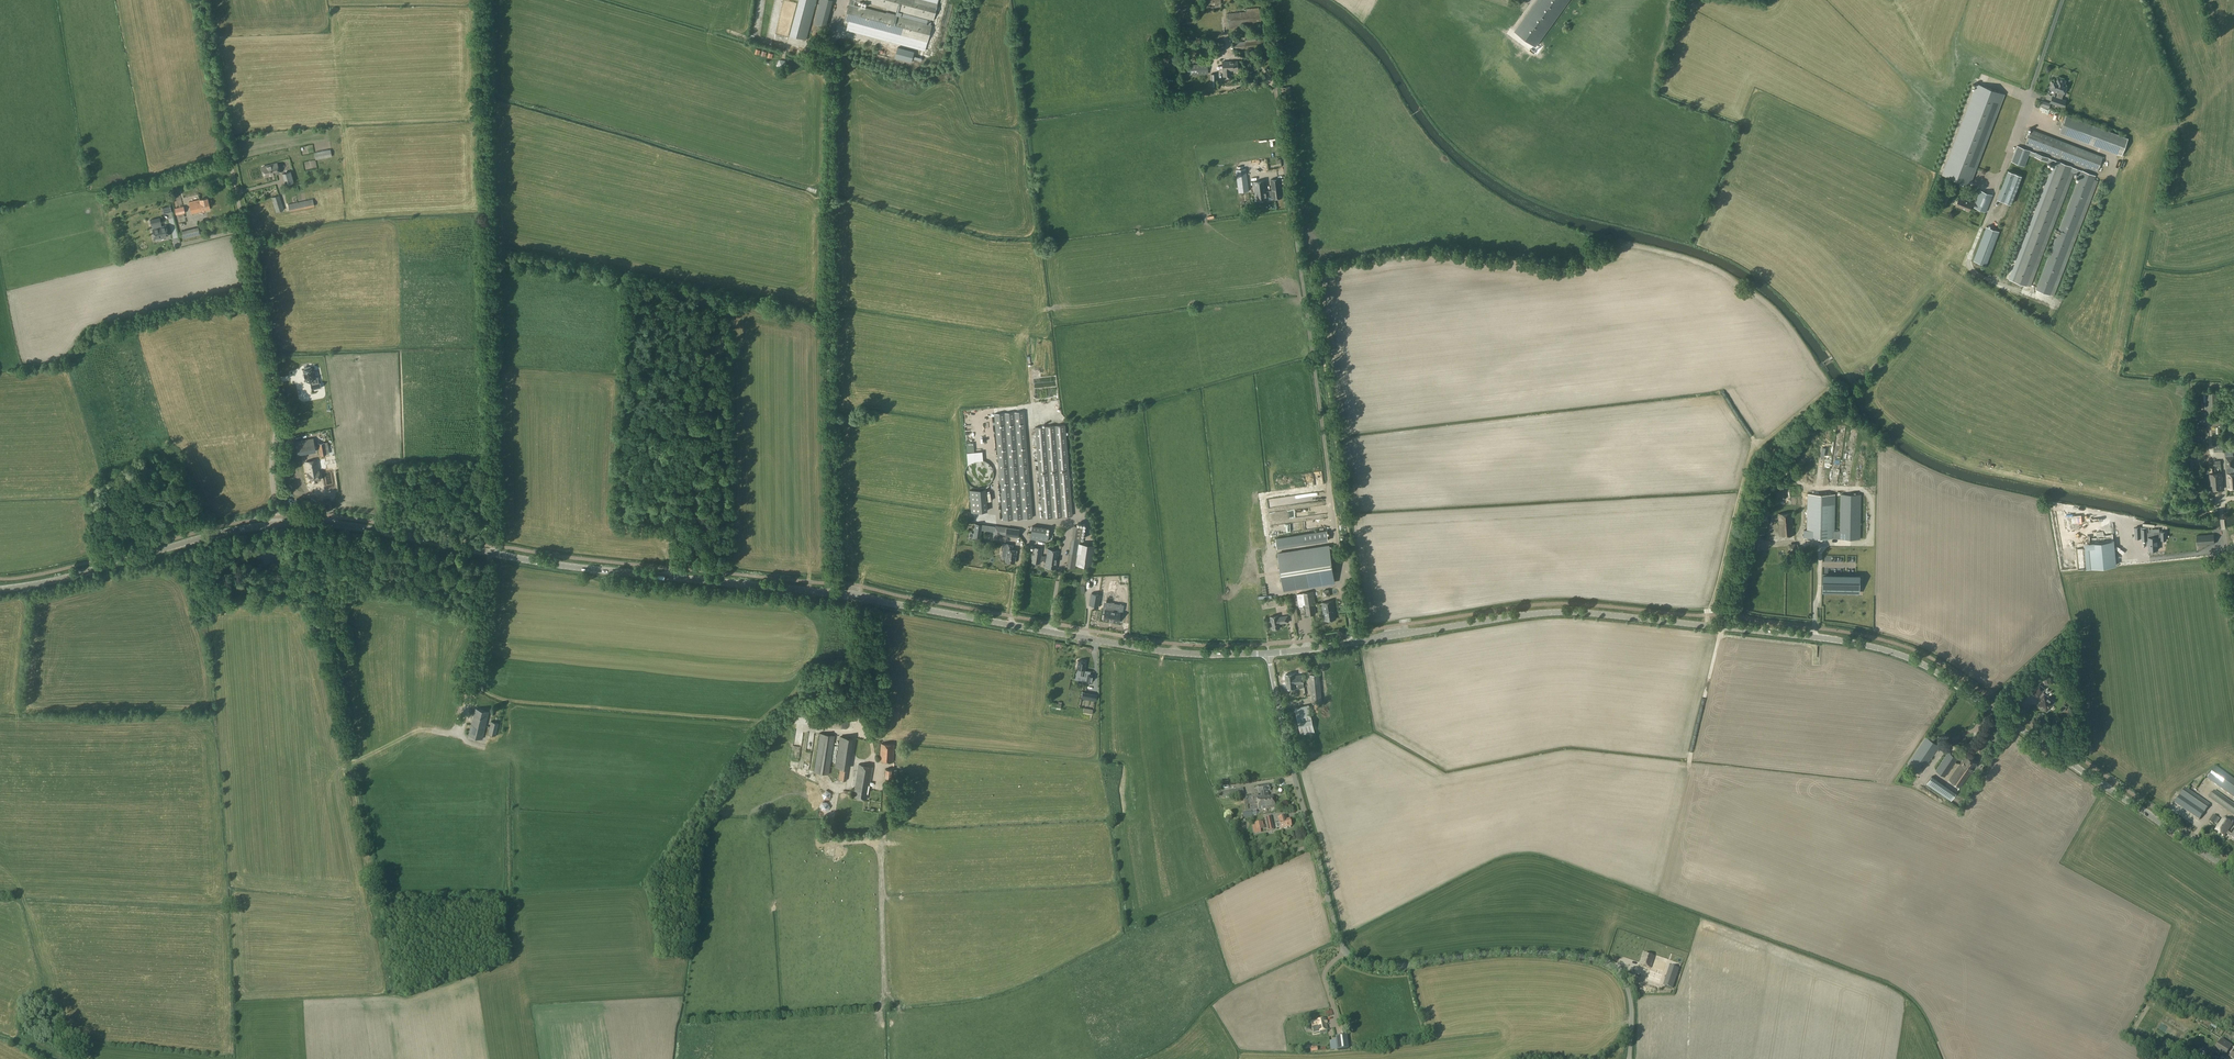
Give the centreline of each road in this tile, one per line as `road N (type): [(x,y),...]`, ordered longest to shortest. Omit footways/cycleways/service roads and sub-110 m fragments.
road 1 (tertiary): [(0,591),(237,530),(329,524),(555,565),(835,594),(1164,652),(1268,654)]
road 2 (tertiary): [(2233,870),(1895,650),(1557,611),(1353,644)]
road 3 (unclassified): [(1629,1058),(1629,998),(1618,973),(1597,961),(1507,952),(1380,966),(1345,951),(1268,654)]

